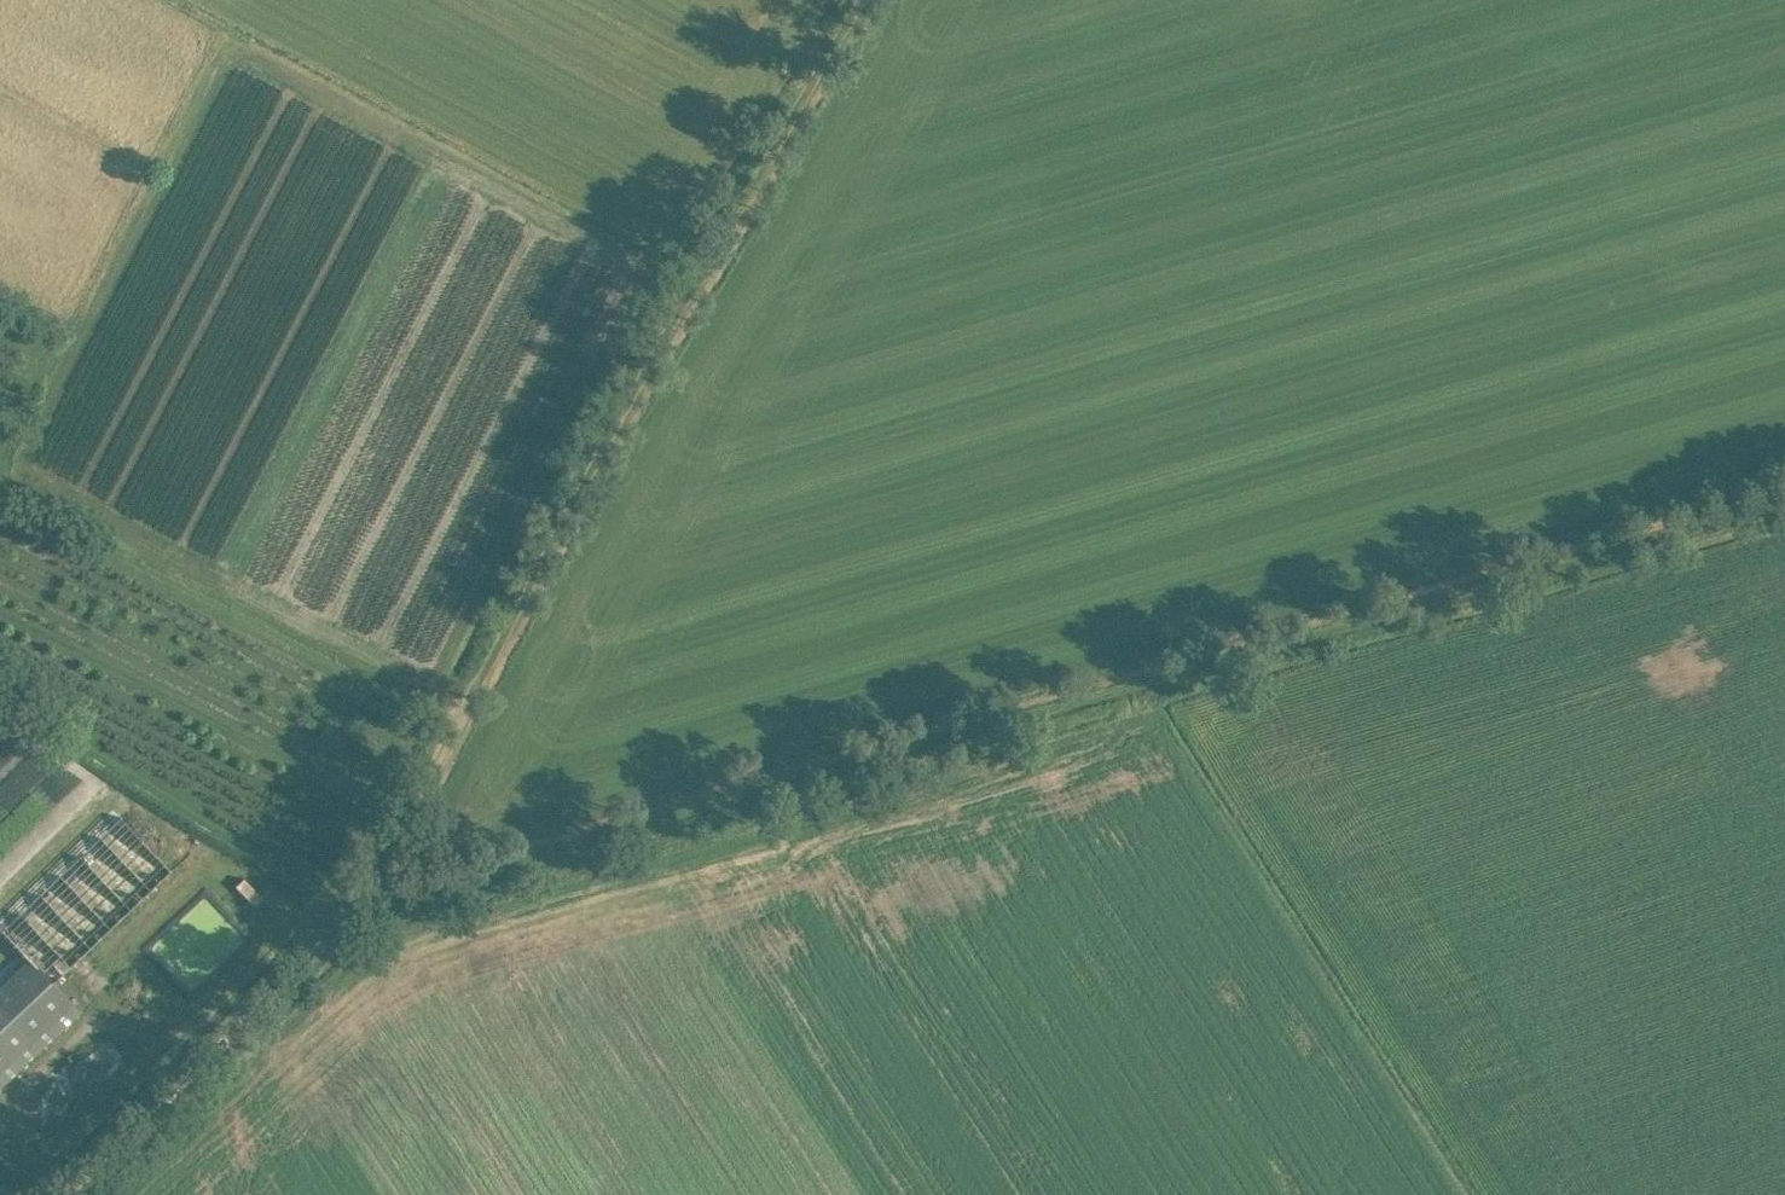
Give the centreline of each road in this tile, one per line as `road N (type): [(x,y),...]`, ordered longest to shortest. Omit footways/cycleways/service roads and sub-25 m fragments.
road 1 (track): [(845,0),(351,914),(1784,508)]
road 2 (unclassified): [(61,1194),(351,914)]

